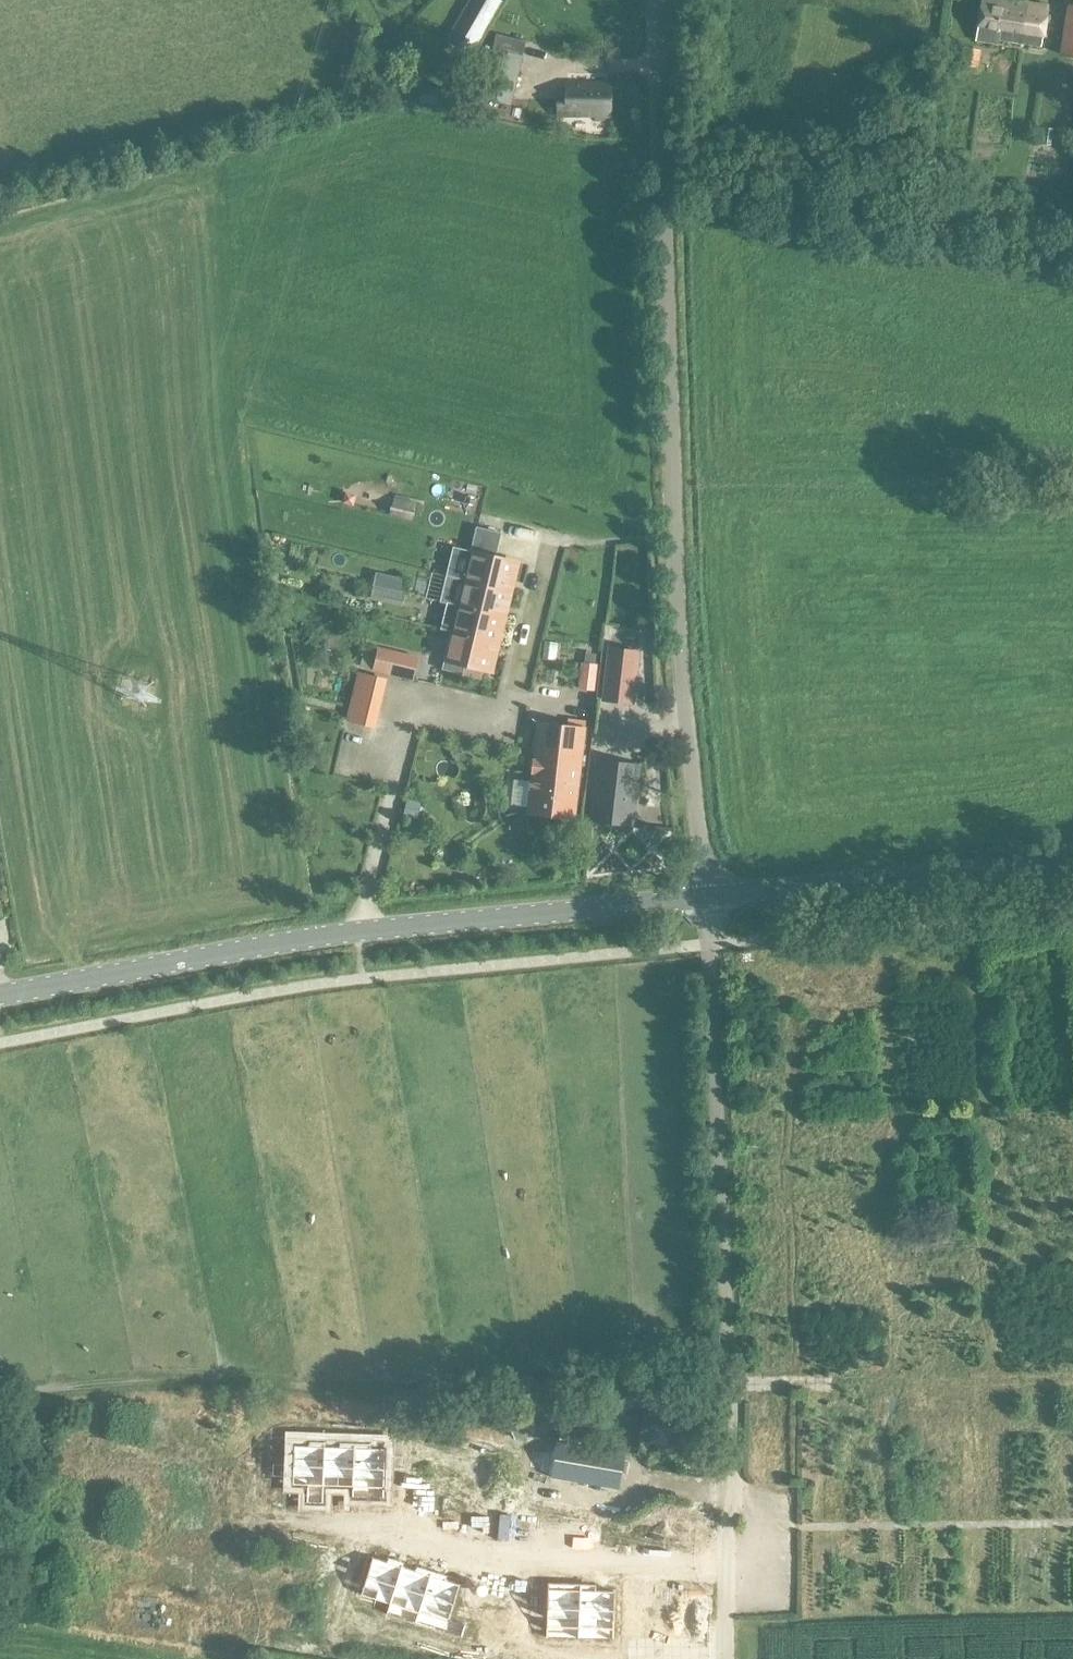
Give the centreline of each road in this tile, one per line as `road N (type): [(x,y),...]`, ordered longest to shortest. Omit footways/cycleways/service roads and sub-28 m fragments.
road 1 (unclassified): [(706,897),(677,595),(657,0)]
road 2 (tertiary): [(0,996),(359,931),(706,897)]
road 3 (tertiary): [(706,897),(1072,848)]

